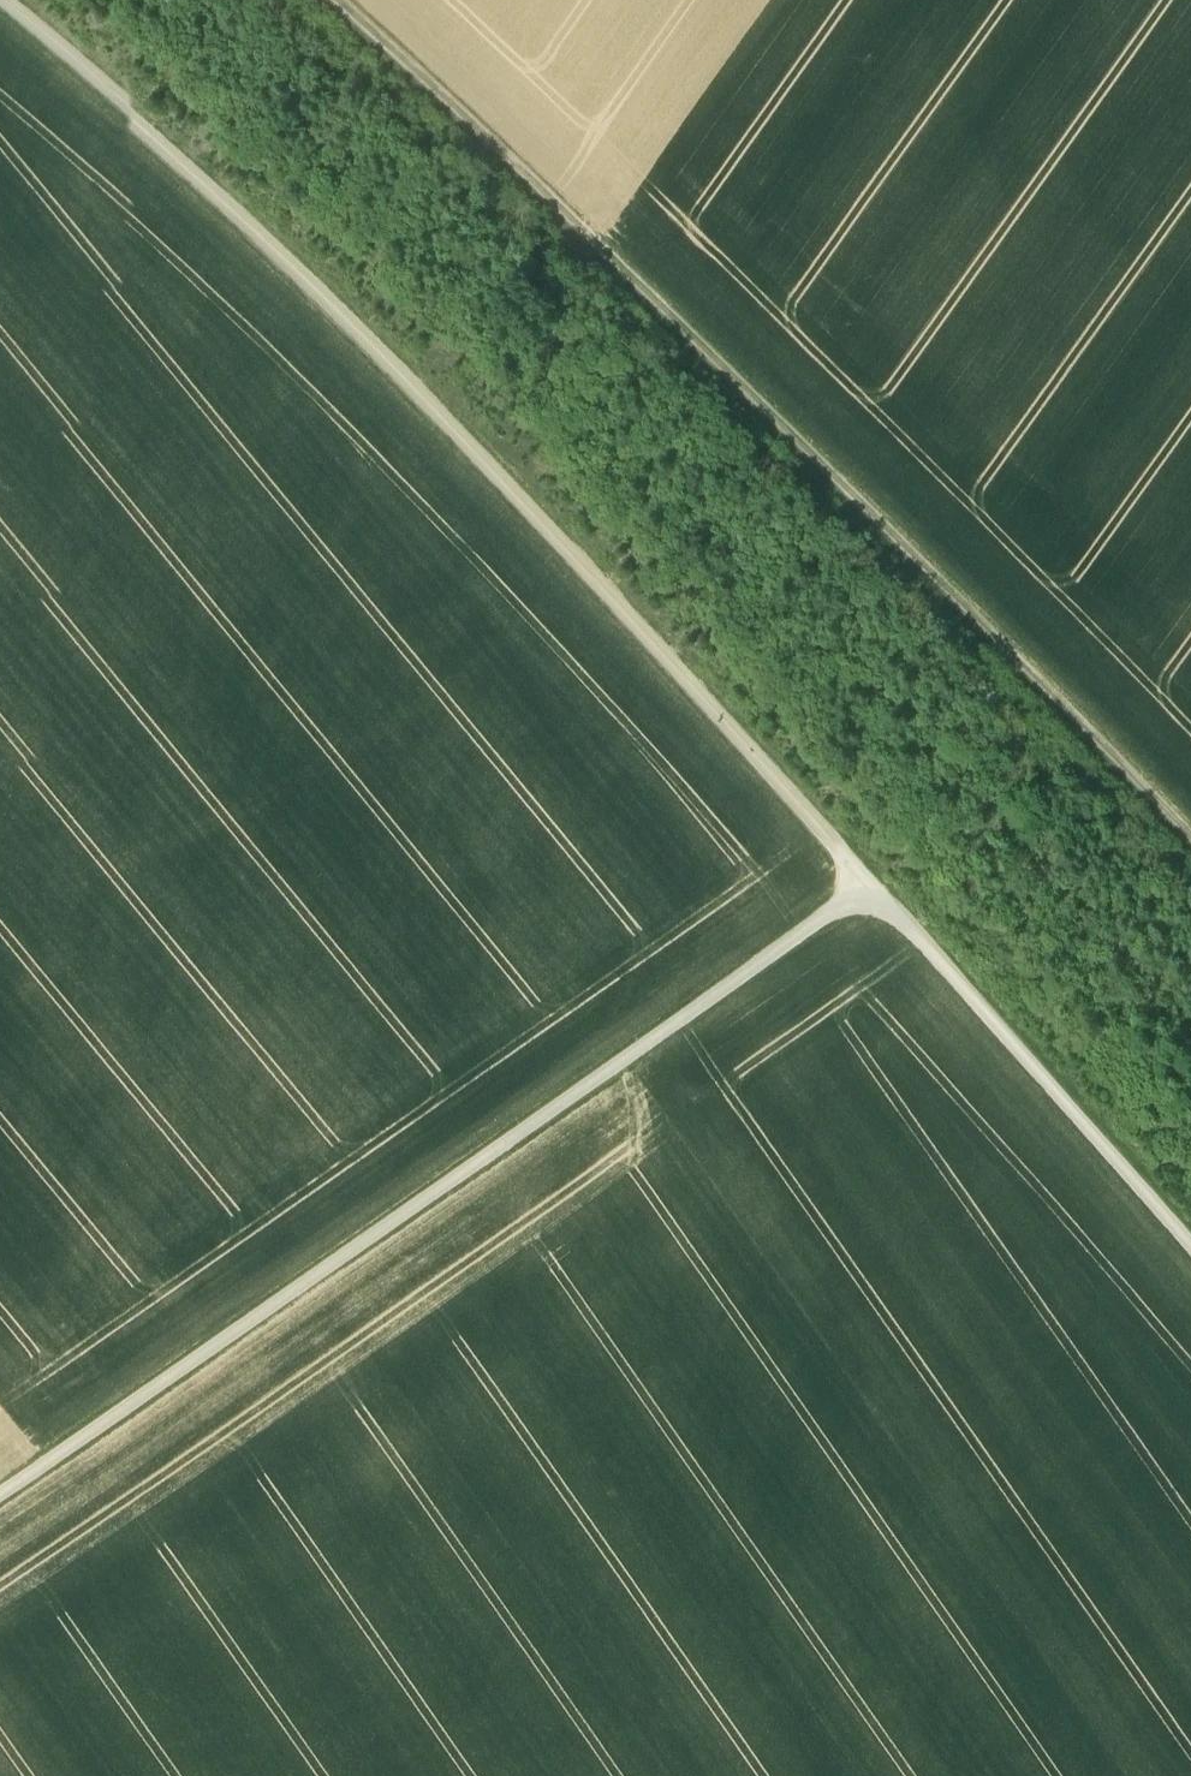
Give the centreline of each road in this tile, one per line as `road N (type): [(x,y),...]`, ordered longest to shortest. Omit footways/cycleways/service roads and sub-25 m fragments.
road 1 (track): [(0,18),(301,279),(592,582),(877,897)]
road 2 (track): [(1190,843),(749,399),(325,0)]
road 3 (track): [(877,897),(0,1511)]
road 4 (track): [(877,897),(1190,1246)]

